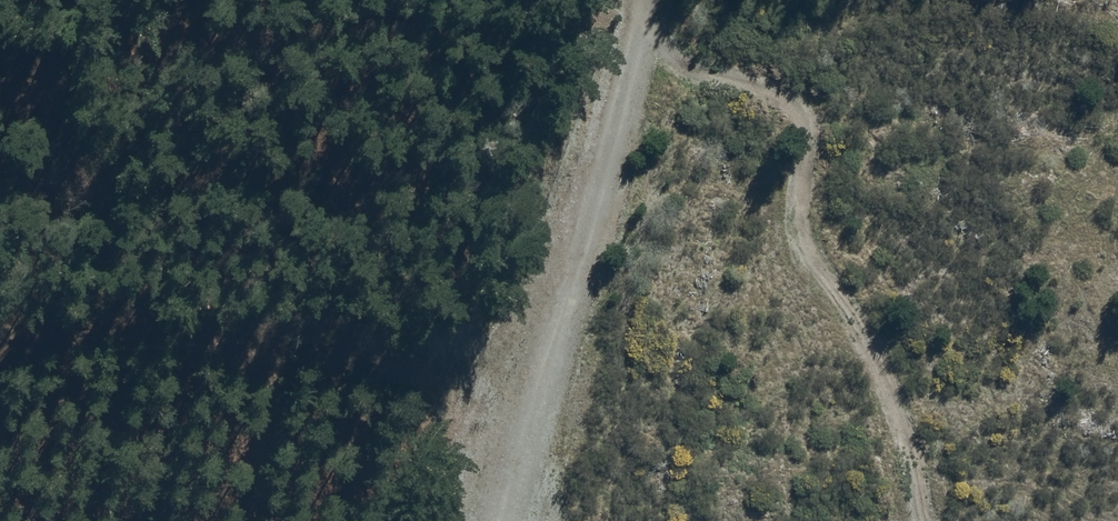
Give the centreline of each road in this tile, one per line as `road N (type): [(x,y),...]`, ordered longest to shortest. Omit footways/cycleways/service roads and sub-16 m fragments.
road 1 (track): [(918,520),(900,414),(848,300),(790,239),(784,208),(802,135),(794,105),(769,85),(693,67),(663,44),(634,0)]
road 2 (track): [(0,325),(540,364)]
road 3 (track): [(503,520),(639,0)]

